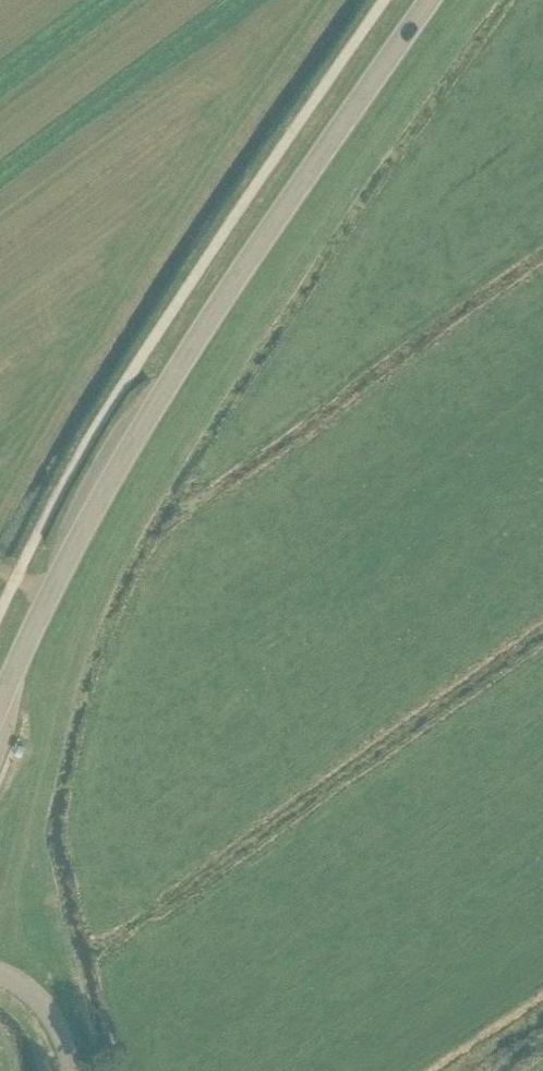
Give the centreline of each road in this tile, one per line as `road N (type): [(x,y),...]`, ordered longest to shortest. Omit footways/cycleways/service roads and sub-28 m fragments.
road 1 (secondary): [(0,700),(123,457),(429,0)]
road 2 (unclassified): [(72,1070),(50,1013),(0,975)]

